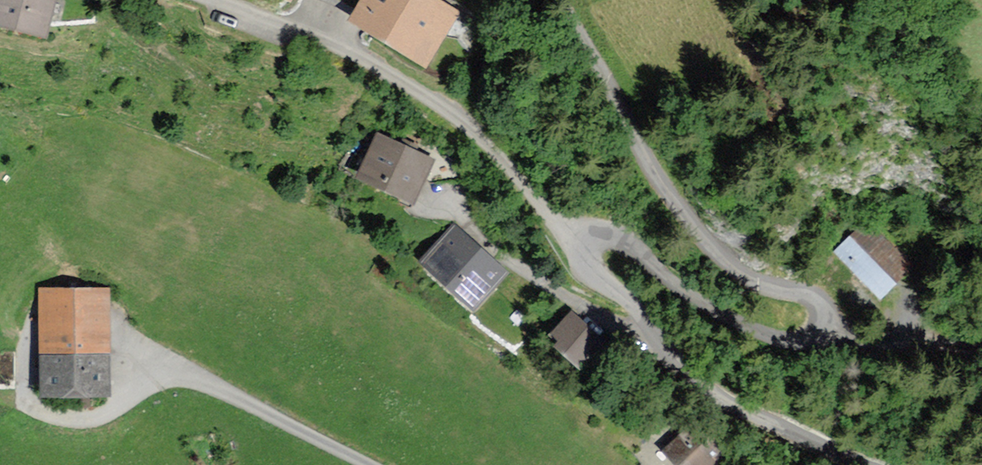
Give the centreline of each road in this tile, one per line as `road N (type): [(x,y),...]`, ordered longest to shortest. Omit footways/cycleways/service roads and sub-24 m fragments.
road 1 (unclassified): [(562,0),(660,181),(696,229),(747,277),(815,300),(822,327),(808,339),(774,337),(703,303),(626,241),(598,237),(587,247)]
road 2 (unclassified): [(587,247),(556,222),(510,161),(449,110),(353,55),(217,0)]
road 3 (unclassified): [(587,247),(607,282),(700,382),(864,464)]

